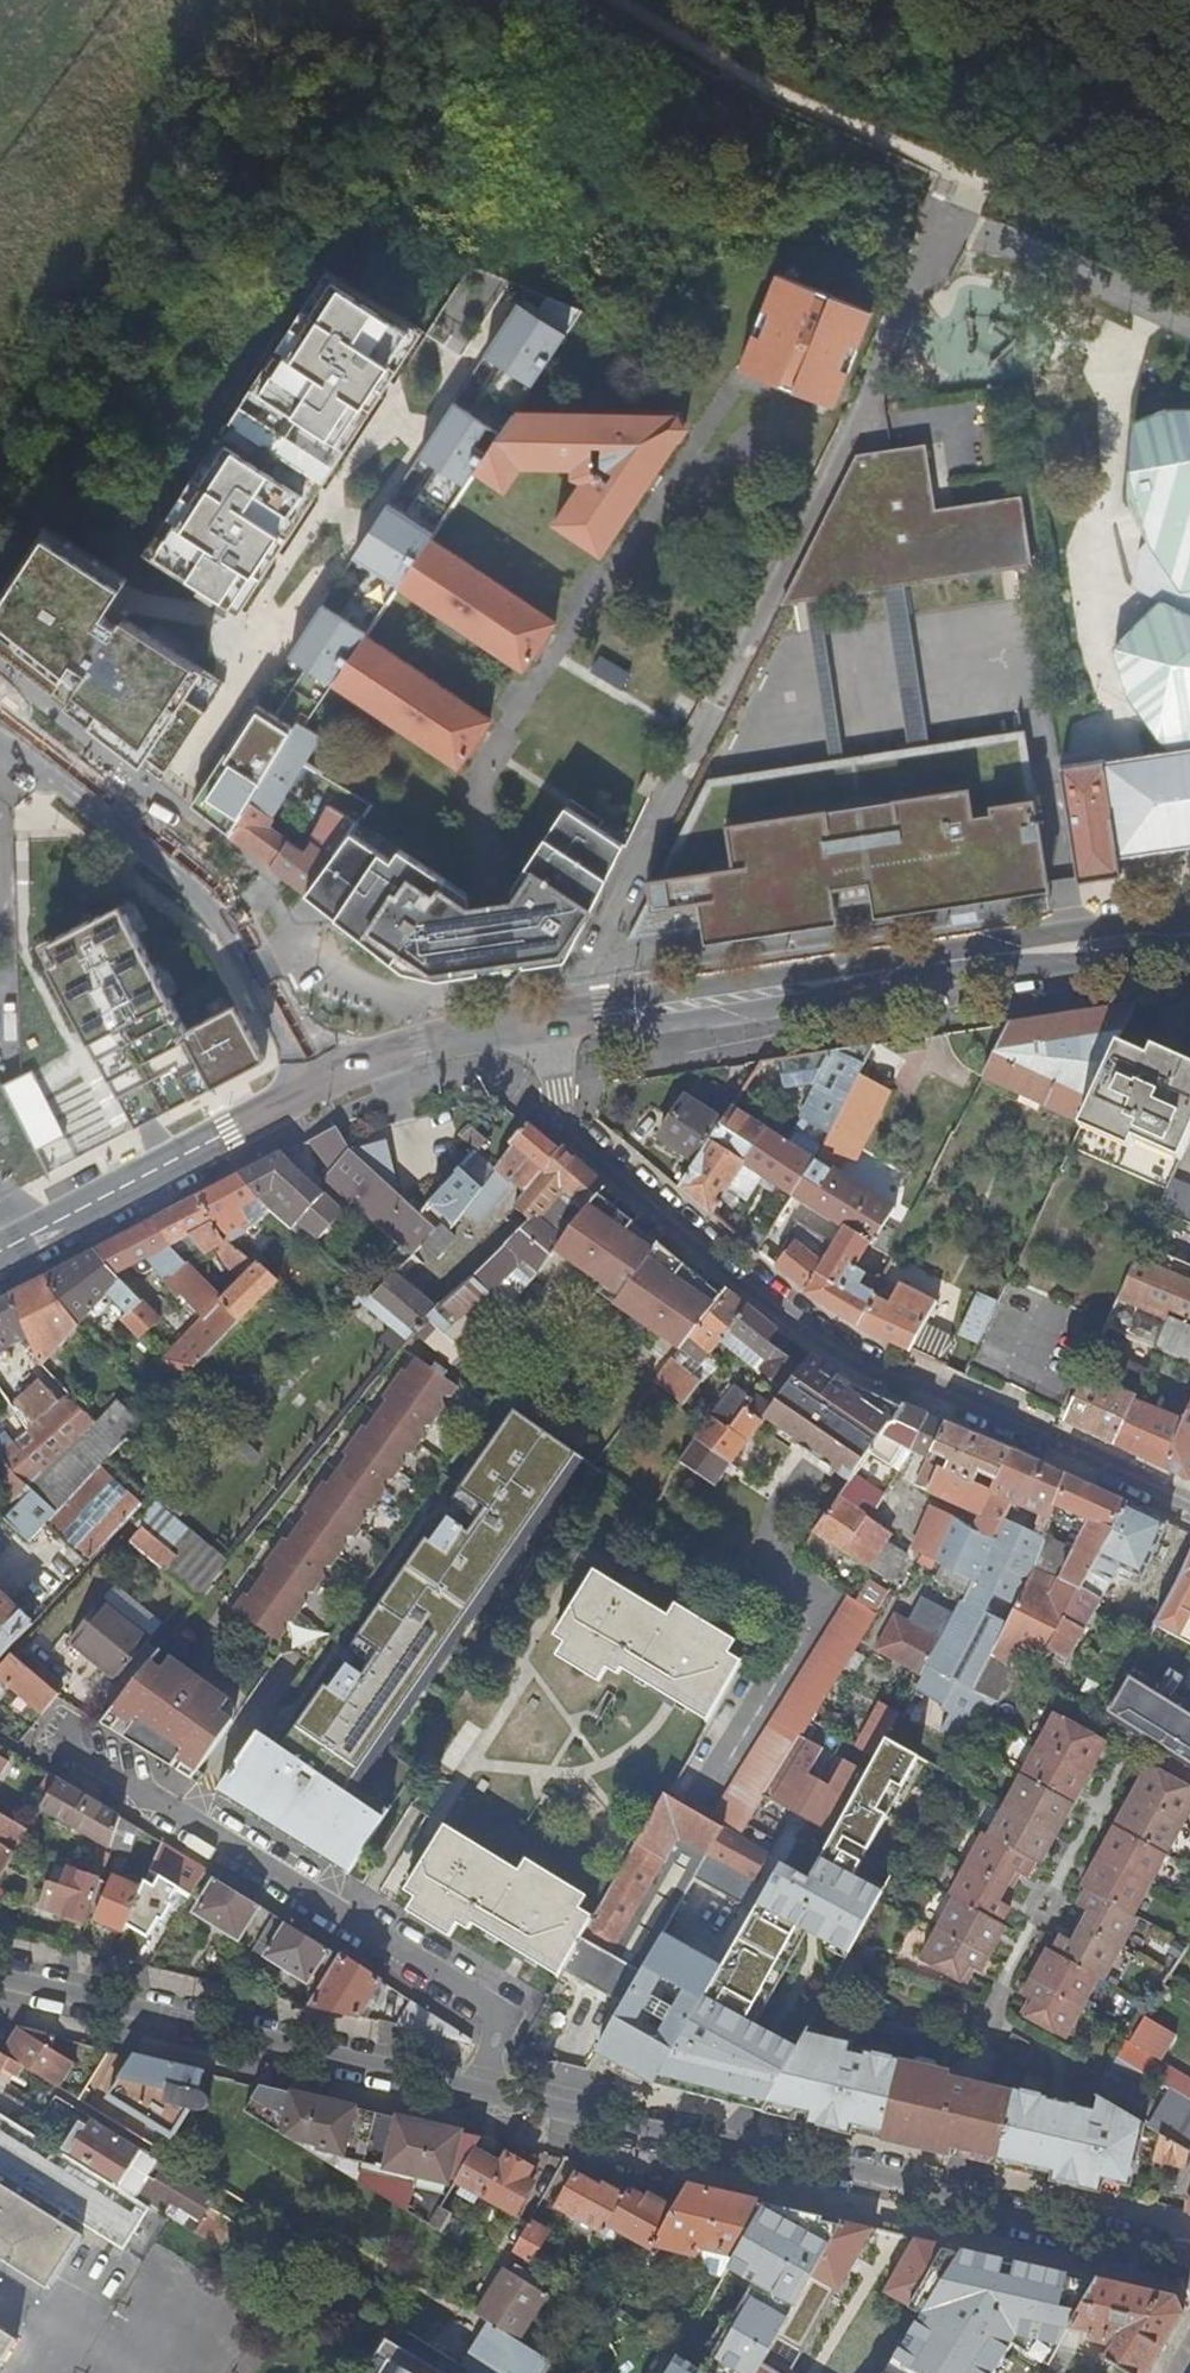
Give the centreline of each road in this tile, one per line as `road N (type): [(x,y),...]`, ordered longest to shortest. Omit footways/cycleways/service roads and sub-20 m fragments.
road 1 (residential): [(547,1021),(567,1122),(750,1273),(861,1354),(1189,1500)]
road 2 (residential): [(1189,2261),(720,2141),(481,2090)]
road 3 (secondary): [(547,1021),(1189,925)]
road 4 (residential): [(67,1742),(507,2017),(481,2090)]
road 5 (residential): [(481,2090),(0,1983)]
road 6 (residential): [(316,1079),(220,903),(32,755)]
road 7 (secondary): [(0,1249),(316,1079)]
road 8 (secondary): [(316,1079),(419,1046),(547,1021)]
road 9 (residential): [(6,983),(0,813)]

